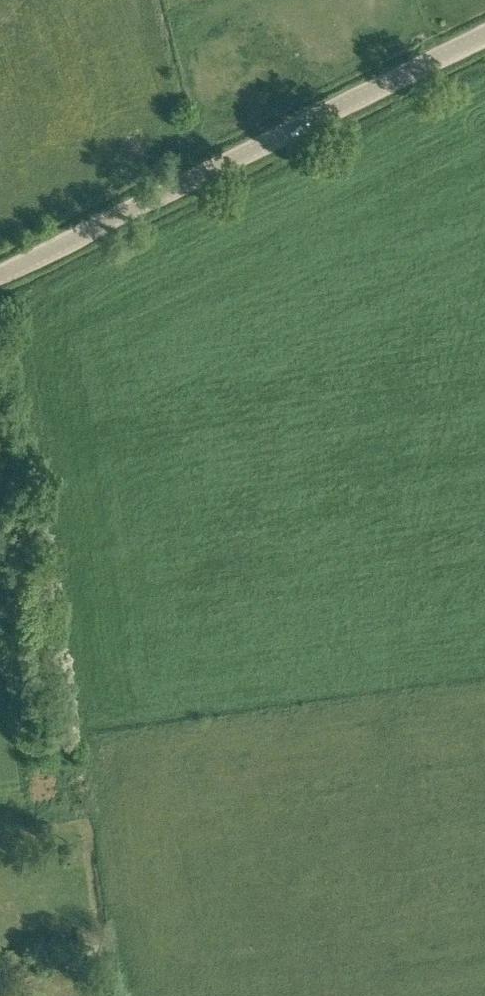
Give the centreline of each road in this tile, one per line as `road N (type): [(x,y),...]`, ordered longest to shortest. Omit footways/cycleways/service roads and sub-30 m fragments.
road 1 (tertiary): [(0,277),(484,35)]

